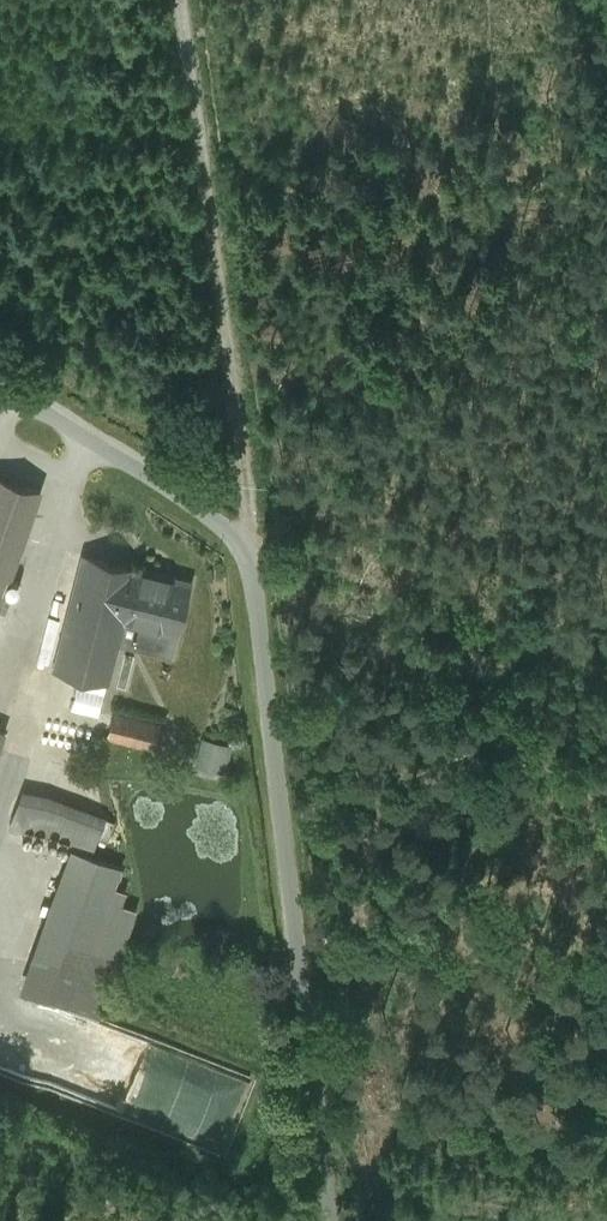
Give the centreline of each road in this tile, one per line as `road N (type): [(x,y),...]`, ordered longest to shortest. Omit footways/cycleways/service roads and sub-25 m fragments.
road 1 (unclassified): [(0,385),(202,511),(250,556),(330,1220)]
road 2 (track): [(182,0),(250,556)]

